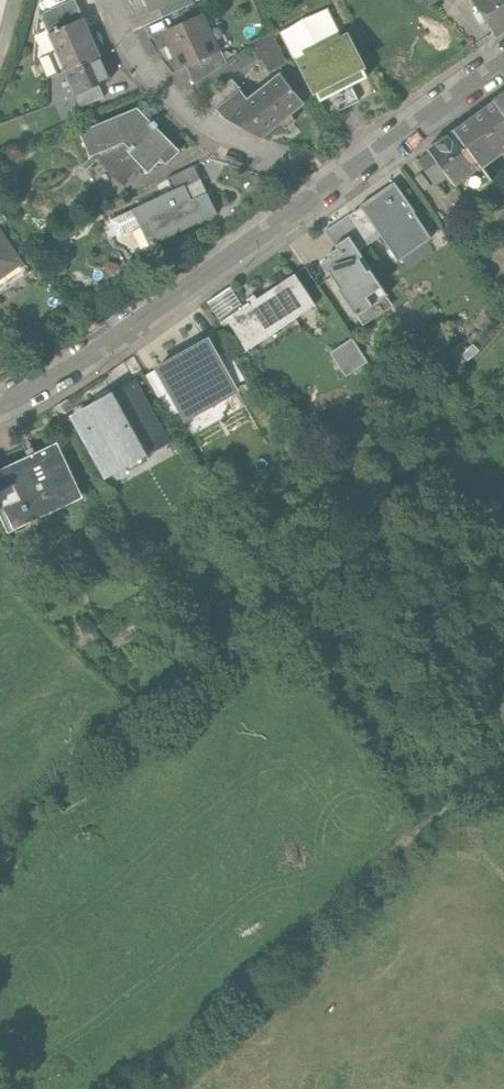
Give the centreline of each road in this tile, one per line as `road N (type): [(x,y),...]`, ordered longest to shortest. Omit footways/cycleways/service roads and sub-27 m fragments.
road 1 (residential): [(503,68),(125,334),(0,405)]
road 2 (track): [(503,767),(135,1088)]
road 3 (residential): [(274,159),(225,140),(168,92),(126,41),(107,0)]

